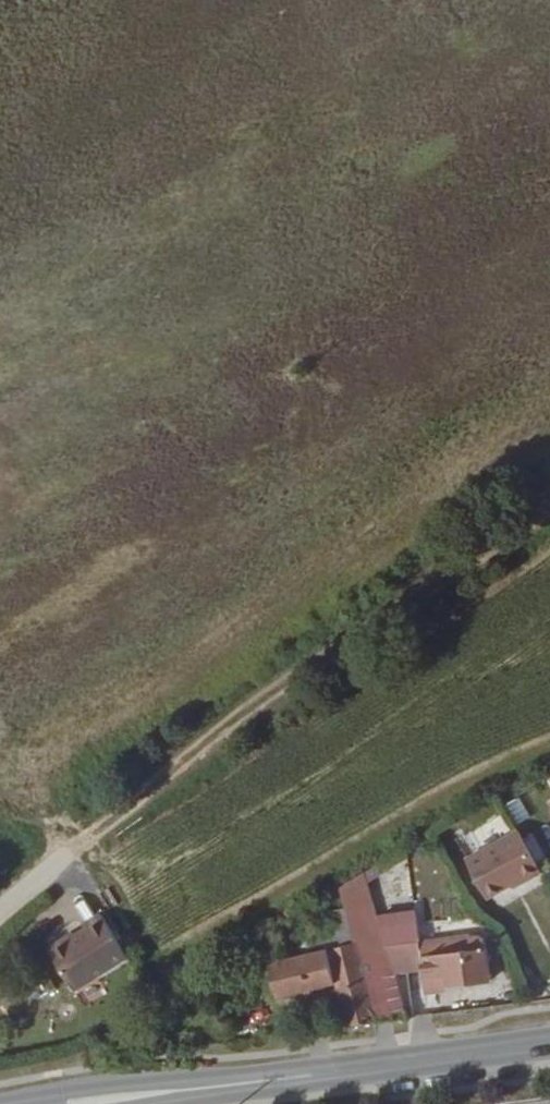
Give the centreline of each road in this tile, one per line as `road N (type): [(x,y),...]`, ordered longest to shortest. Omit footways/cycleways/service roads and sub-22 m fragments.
road 1 (track): [(64,857),(549,499)]
road 2 (secondary): [(549,1035),(70,1103)]

